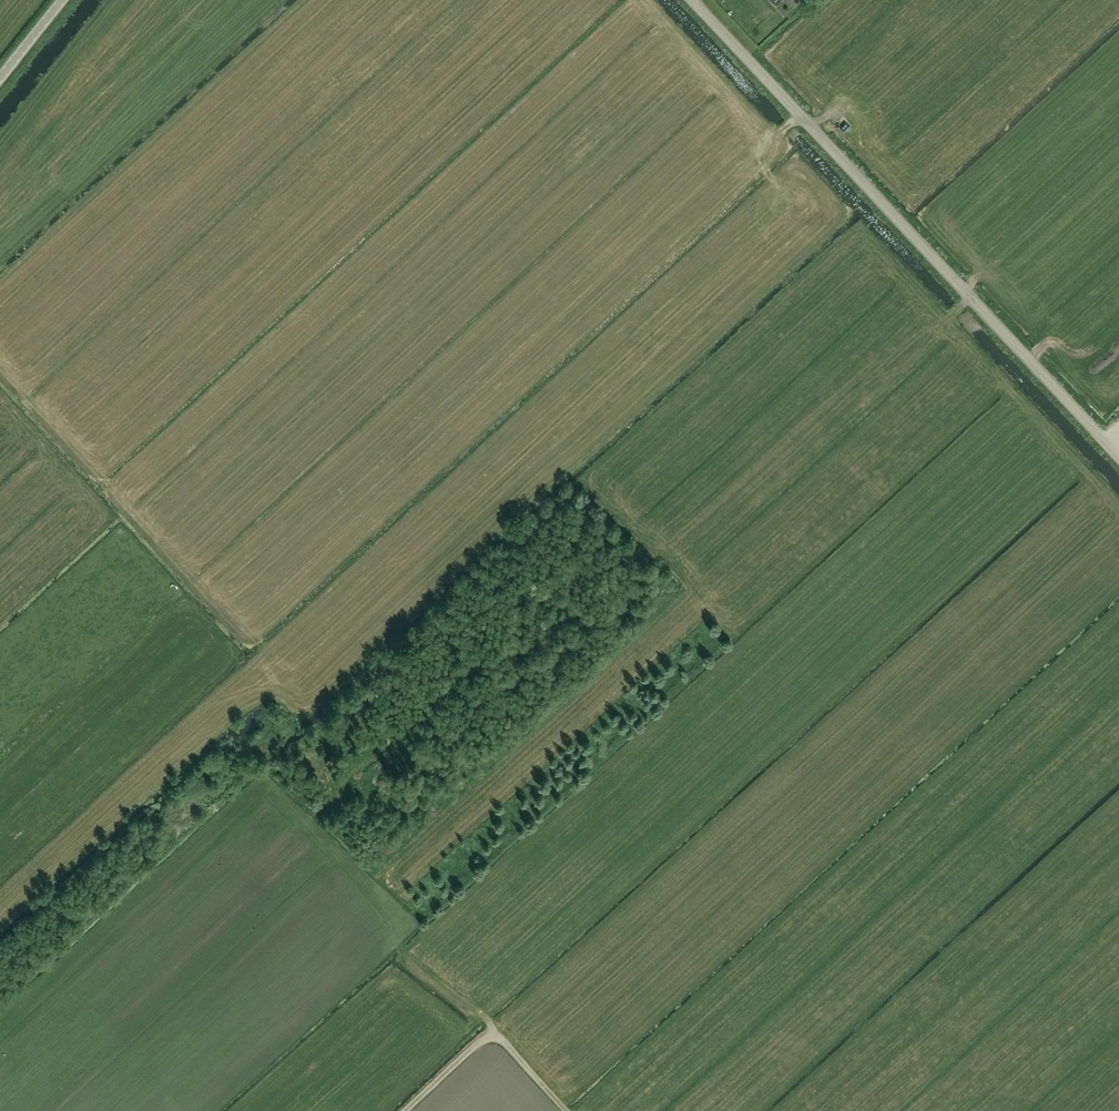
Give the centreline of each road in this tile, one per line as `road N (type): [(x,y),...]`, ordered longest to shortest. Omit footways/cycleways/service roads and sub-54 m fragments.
road 1 (unclassified): [(1118,456),(692,0)]

